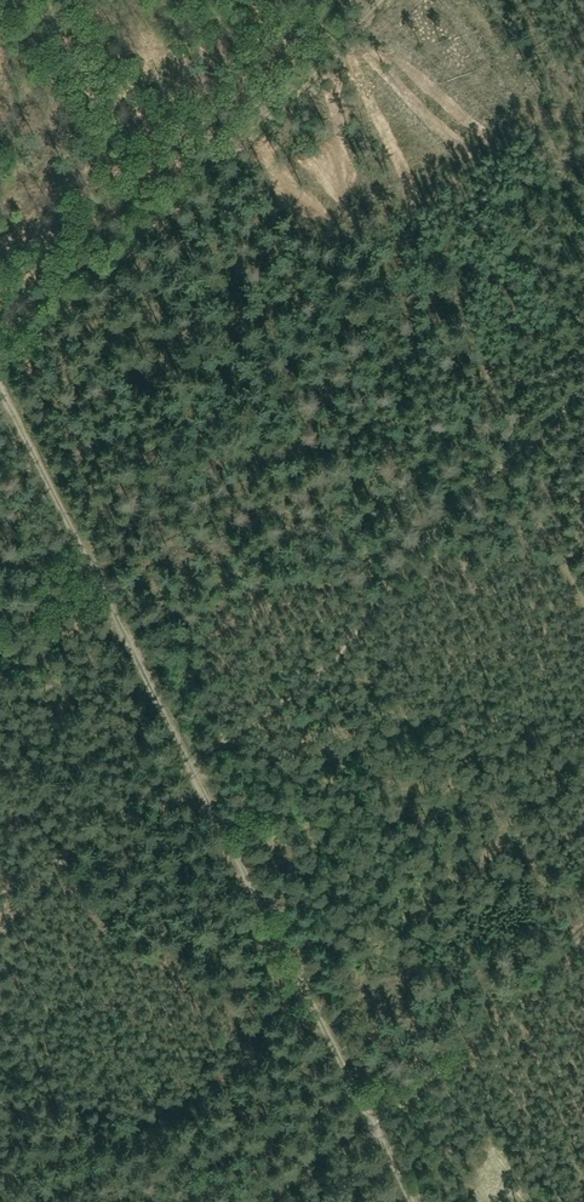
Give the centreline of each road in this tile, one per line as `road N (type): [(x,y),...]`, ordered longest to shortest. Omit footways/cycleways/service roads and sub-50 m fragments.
road 1 (track): [(420,1201),(0,373)]
road 2 (track): [(0,368),(374,0)]

